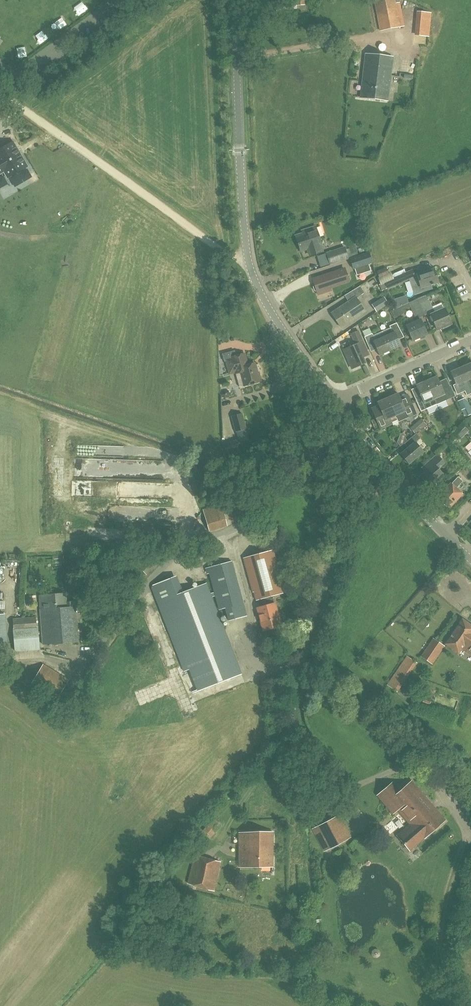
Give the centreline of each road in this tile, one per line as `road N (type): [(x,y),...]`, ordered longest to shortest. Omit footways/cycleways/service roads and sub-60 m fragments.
road 1 (tertiary): [(282,328),(244,239),(235,0)]
road 2 (track): [(248,264),(11,99)]
road 3 (residential): [(309,454),(334,547),(293,715)]
road 4 (residential): [(330,402),(470,340)]
road 5 (tertiary): [(446,535),(352,433)]
road 6 (residential): [(282,328),(270,346),(309,454)]

